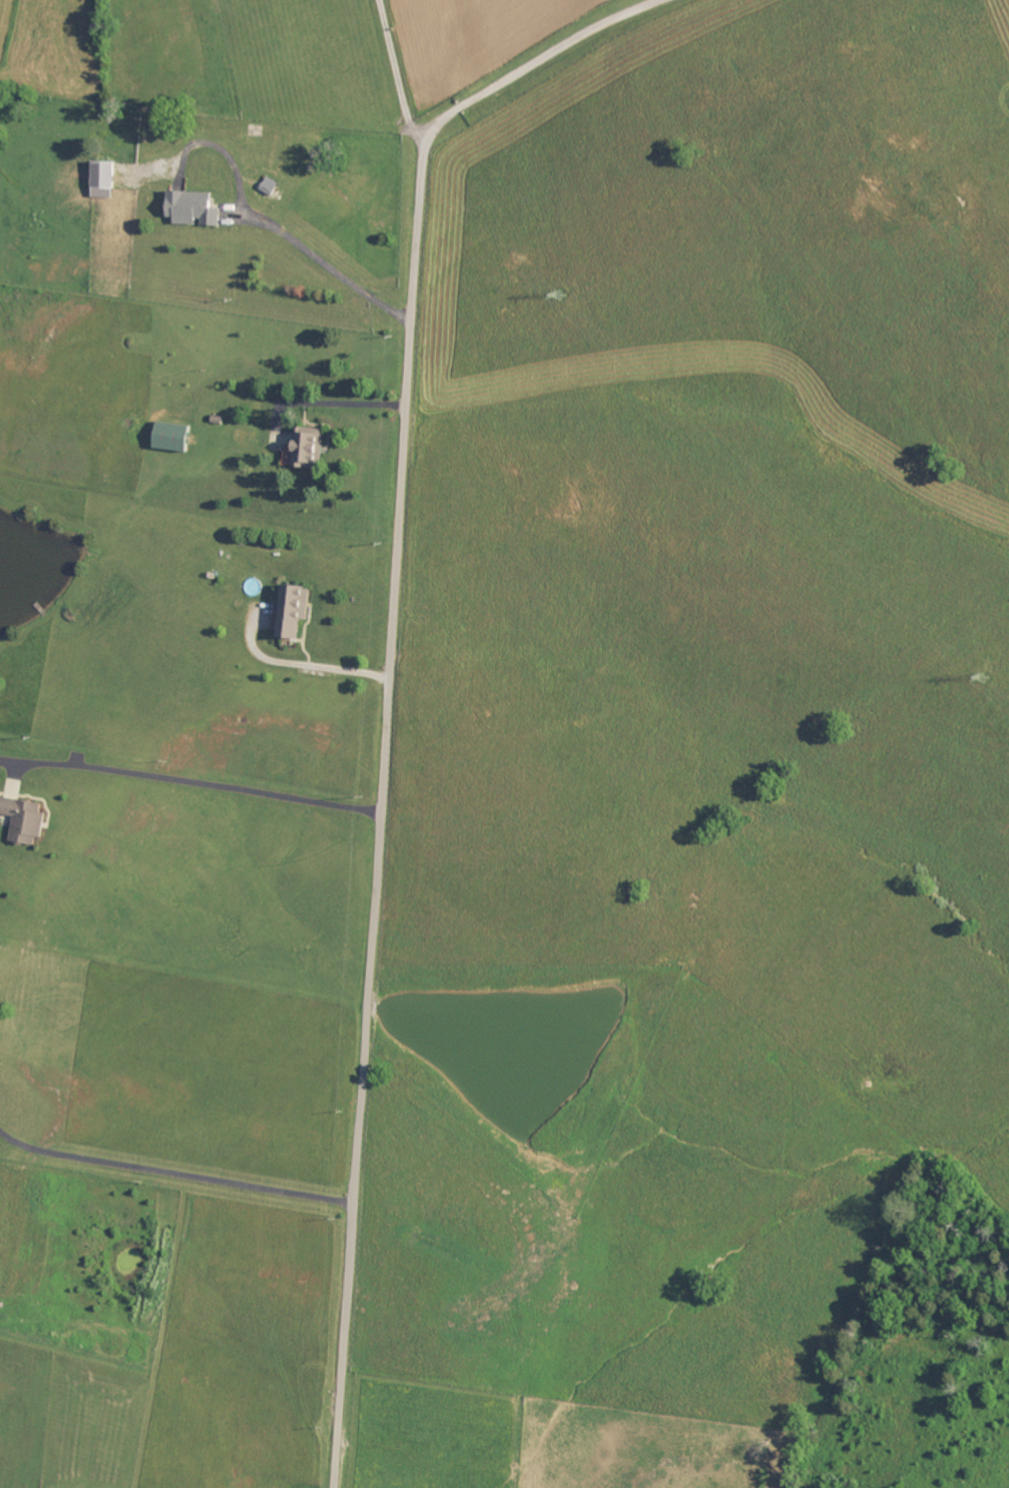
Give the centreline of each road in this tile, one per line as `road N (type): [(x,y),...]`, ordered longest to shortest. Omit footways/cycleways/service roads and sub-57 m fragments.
road 1 (residential): [(337,1487),(431,141)]
road 2 (residential): [(372,992),(51,985),(0,976)]

